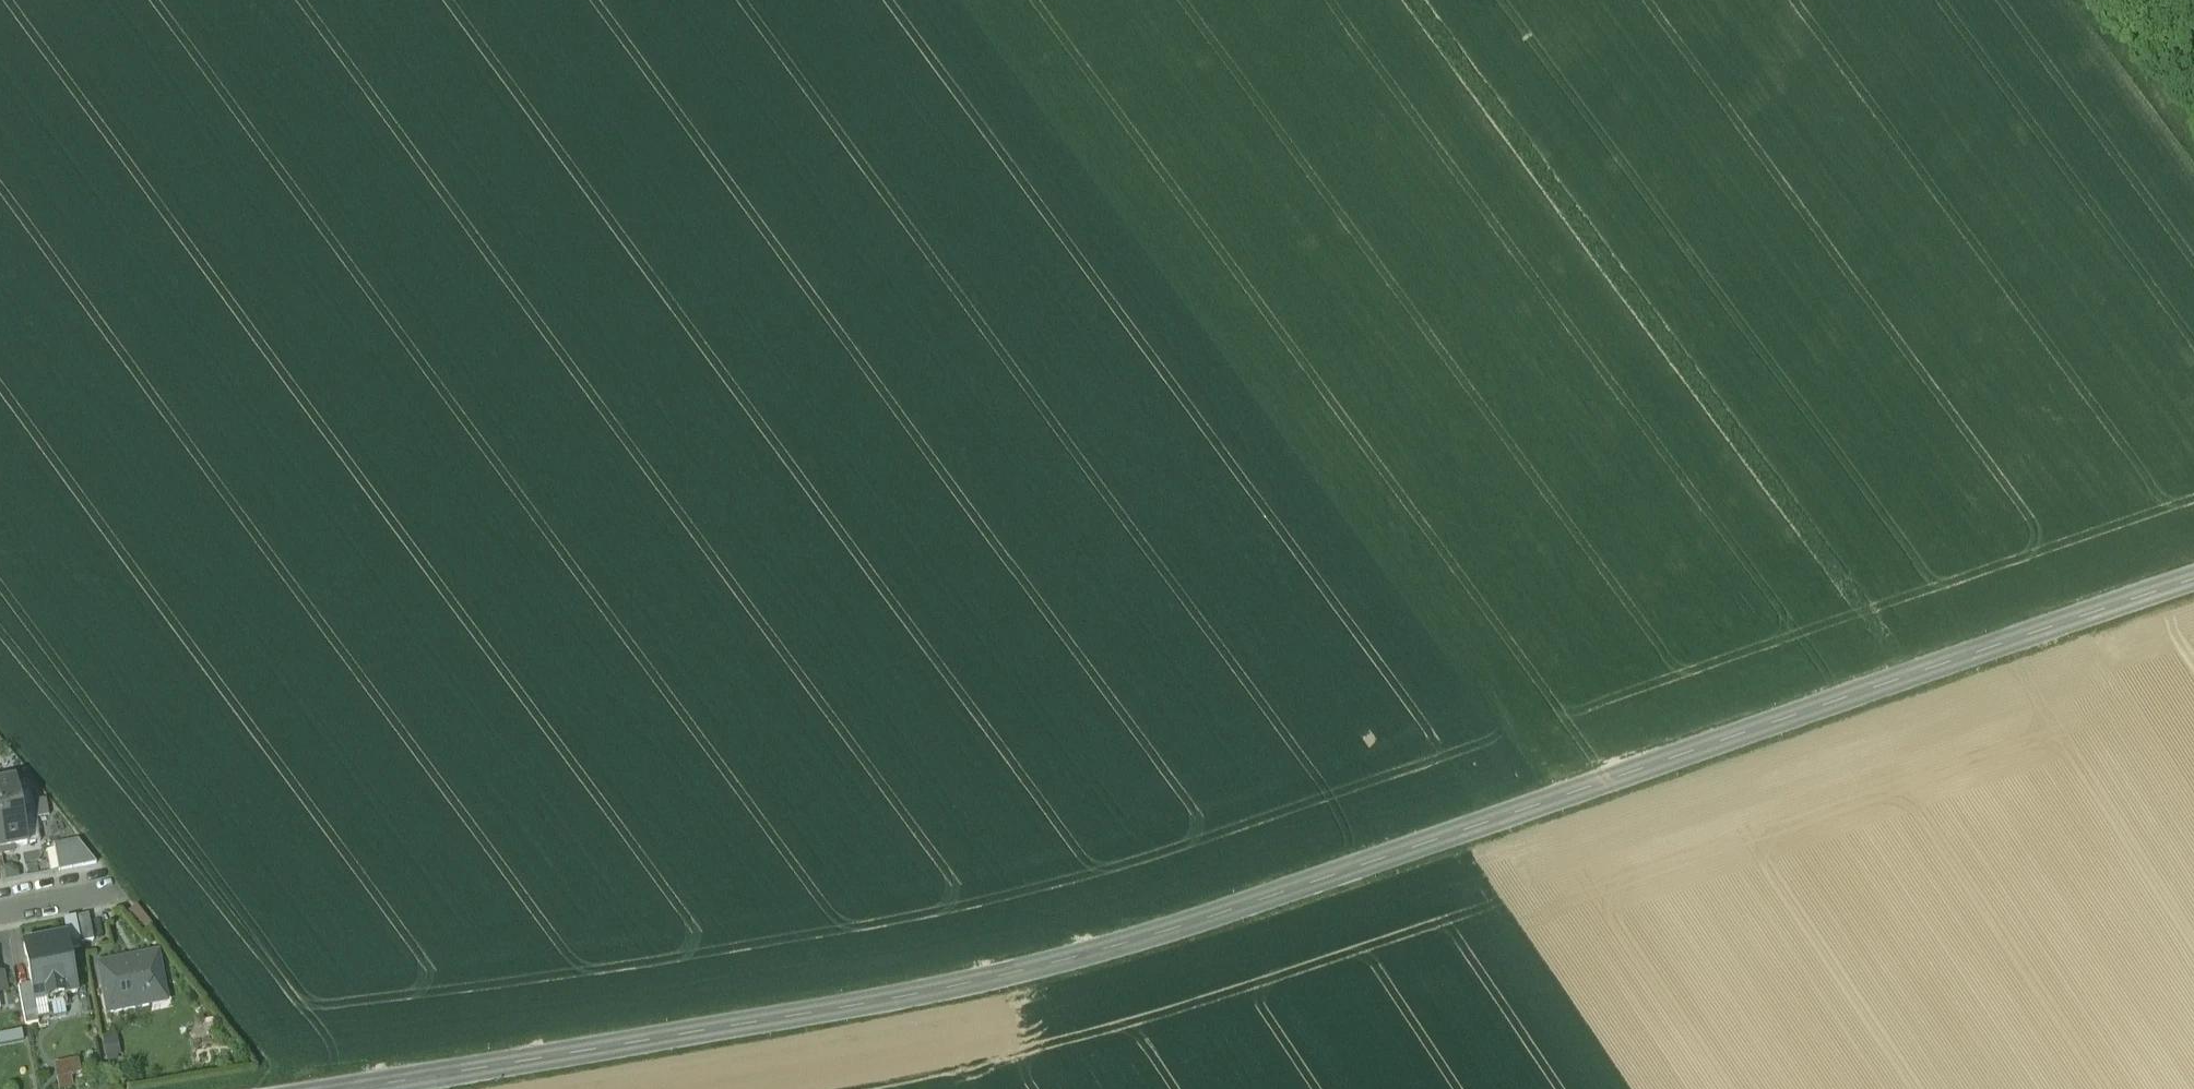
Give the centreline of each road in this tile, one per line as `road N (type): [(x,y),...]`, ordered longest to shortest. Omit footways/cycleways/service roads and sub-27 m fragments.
road 1 (secondary): [(359,1088),(1032,972),(1246,912),(2193,584)]

